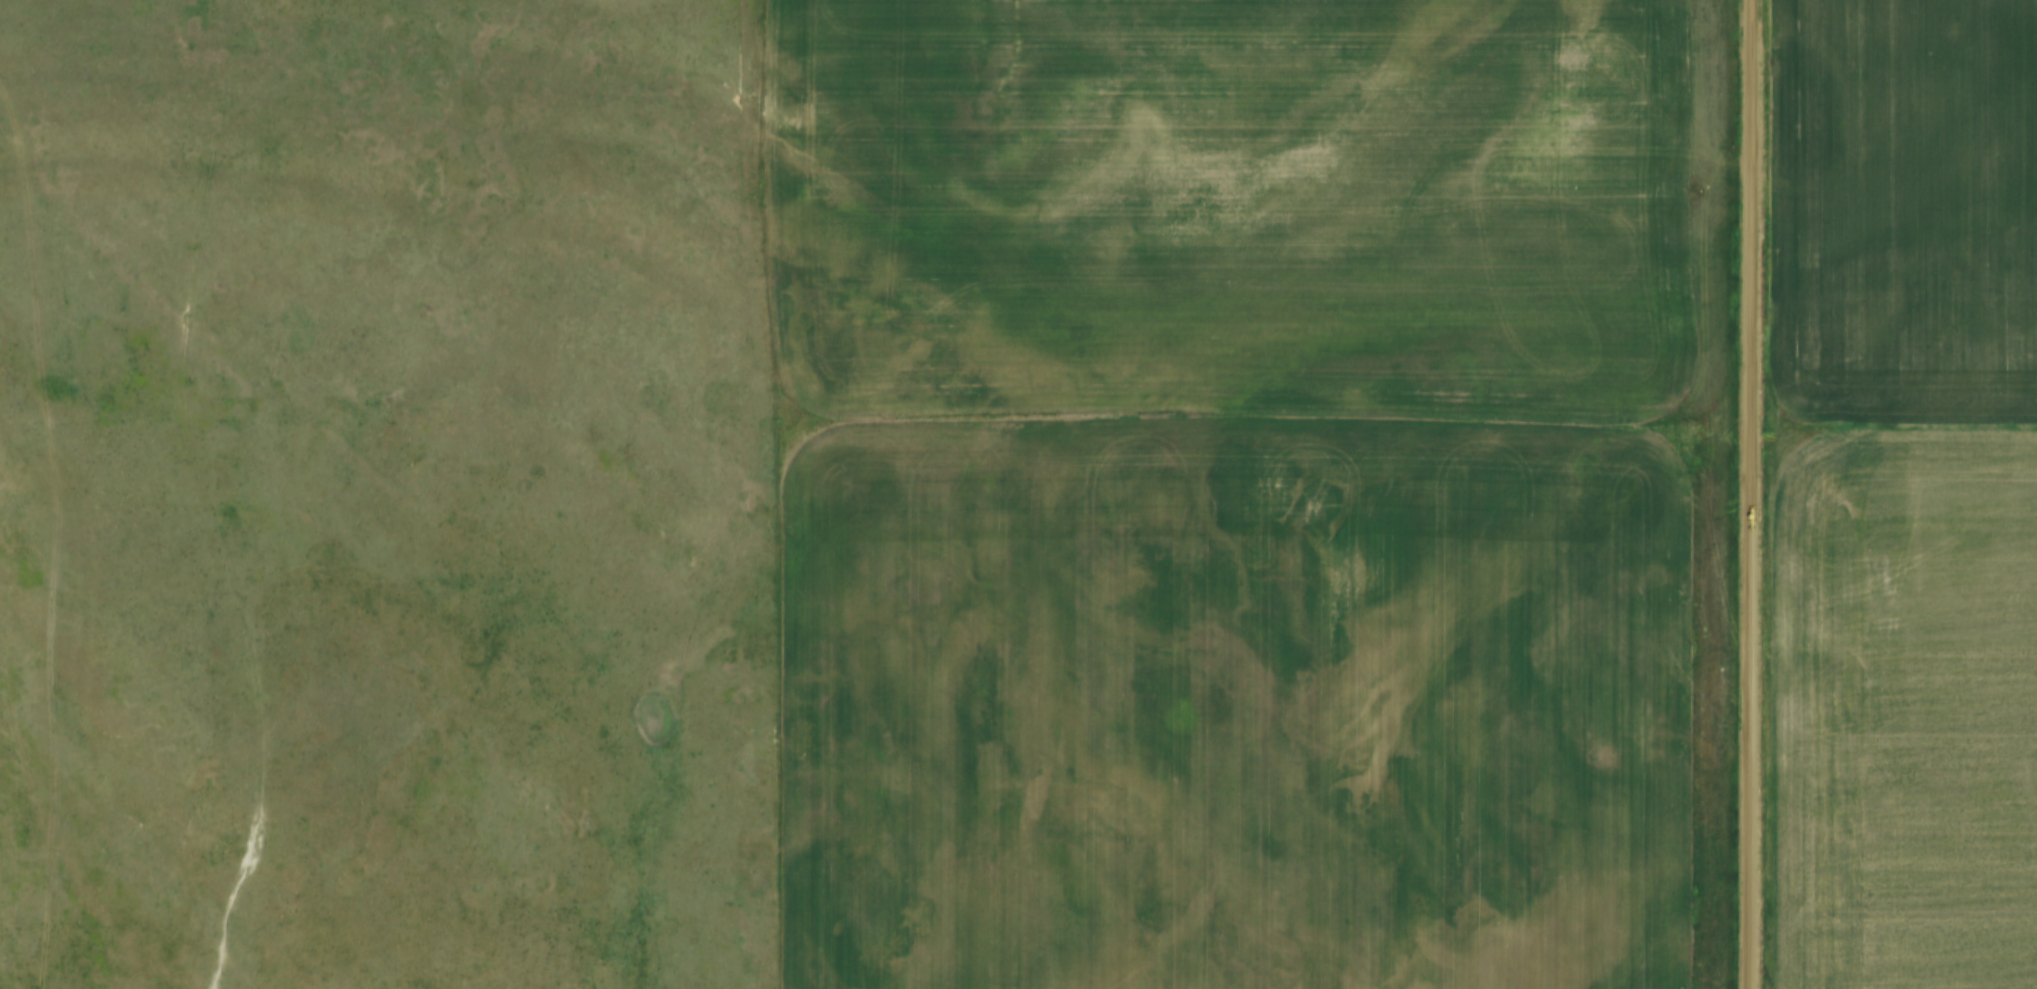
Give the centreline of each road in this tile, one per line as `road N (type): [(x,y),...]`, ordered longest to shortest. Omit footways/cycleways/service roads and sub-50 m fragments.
road 1 (residential): [(1751,988),(1752,0)]

